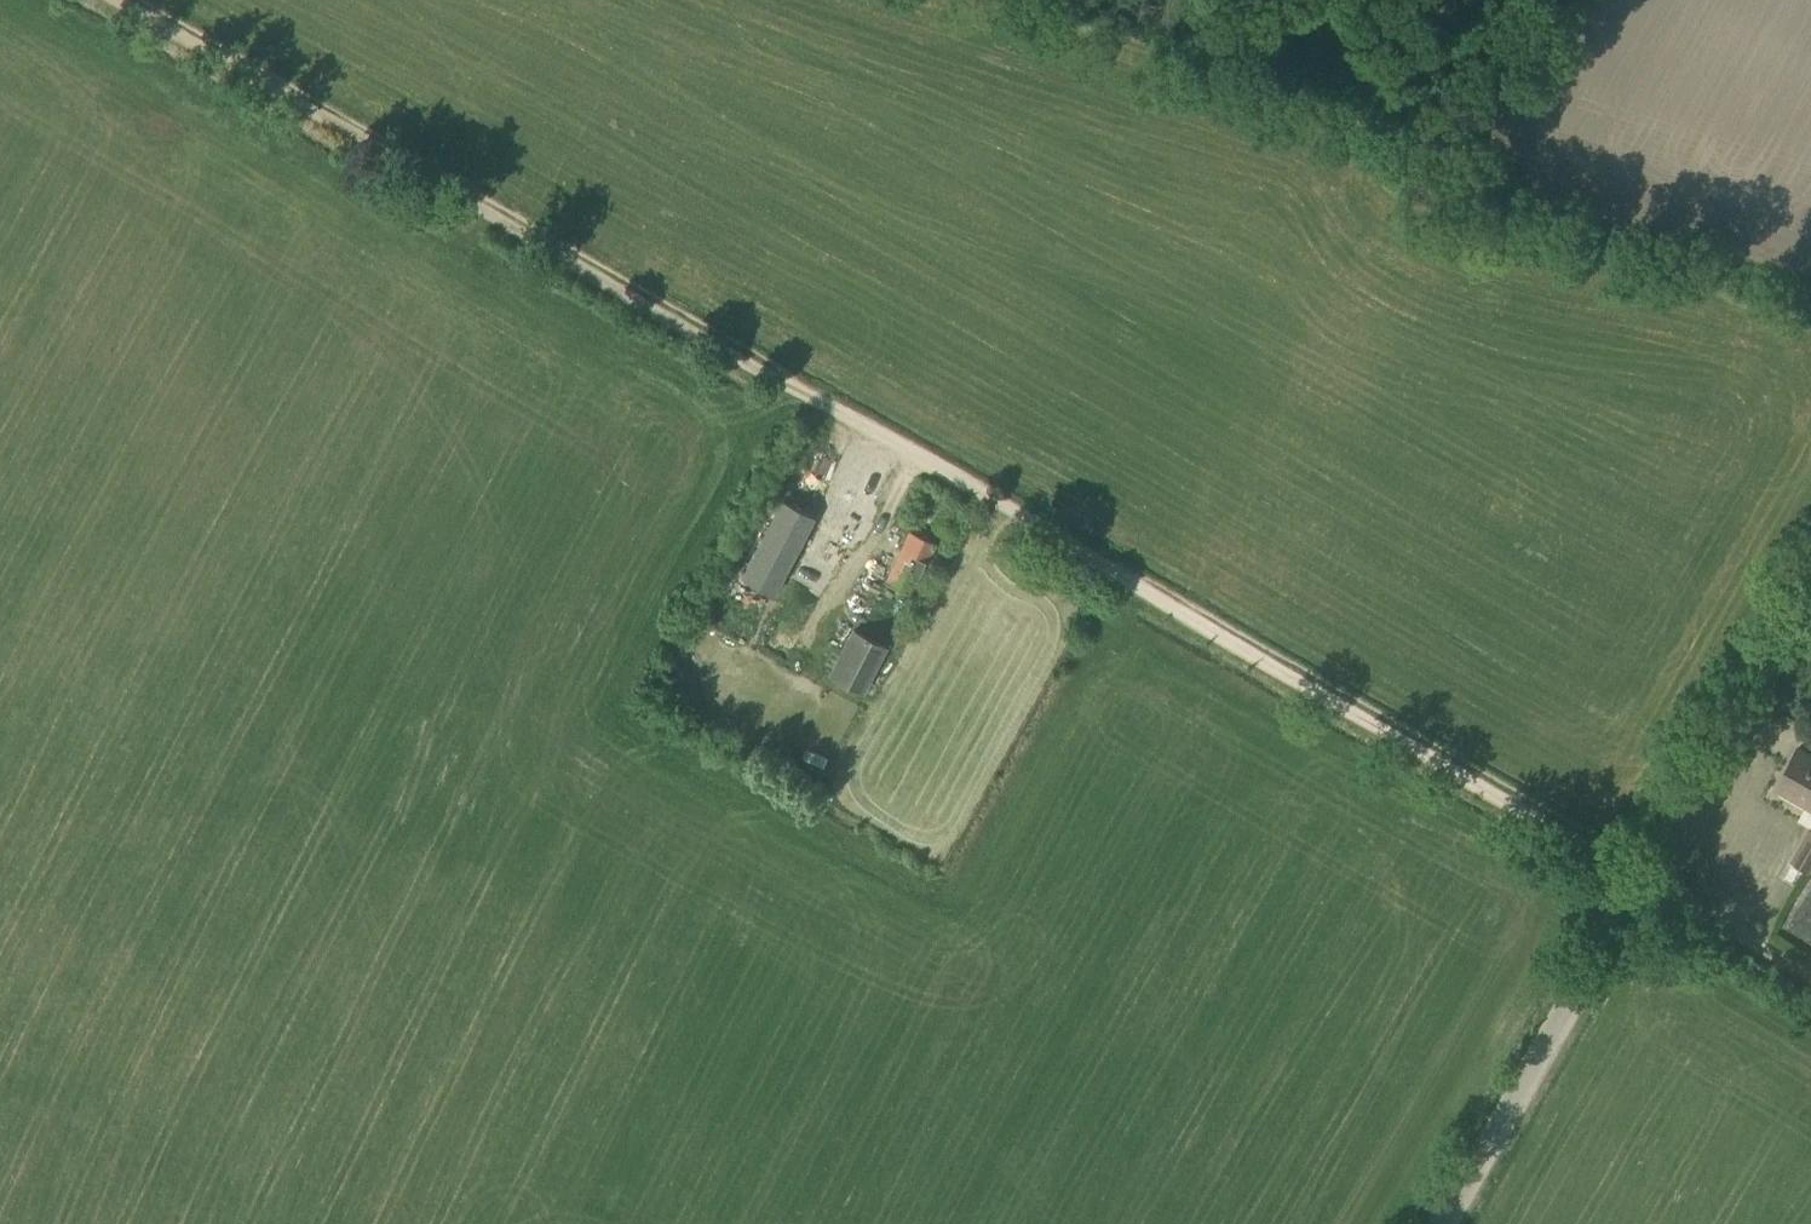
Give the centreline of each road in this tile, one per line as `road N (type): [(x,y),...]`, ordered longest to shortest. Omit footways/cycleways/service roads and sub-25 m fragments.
road 1 (track): [(121,0),(1810,984)]
road 2 (tertiary): [(1441,1223),(1810,573)]

